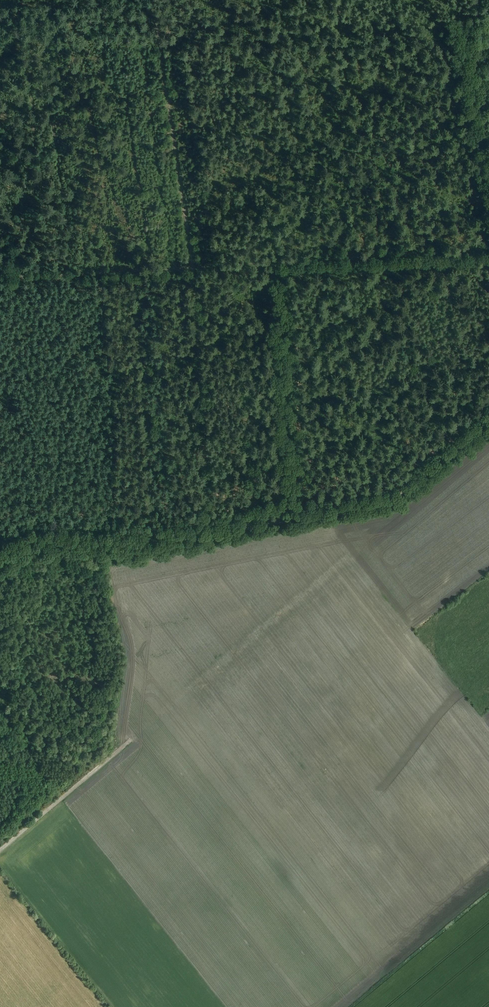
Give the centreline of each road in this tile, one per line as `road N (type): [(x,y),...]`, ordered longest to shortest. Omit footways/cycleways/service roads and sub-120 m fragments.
road 1 (track): [(152,0),(194,266),(209,535)]
road 2 (track): [(488,421),(391,497),(219,534),(28,529),(0,544)]
road 3 (track): [(488,250),(0,280)]

